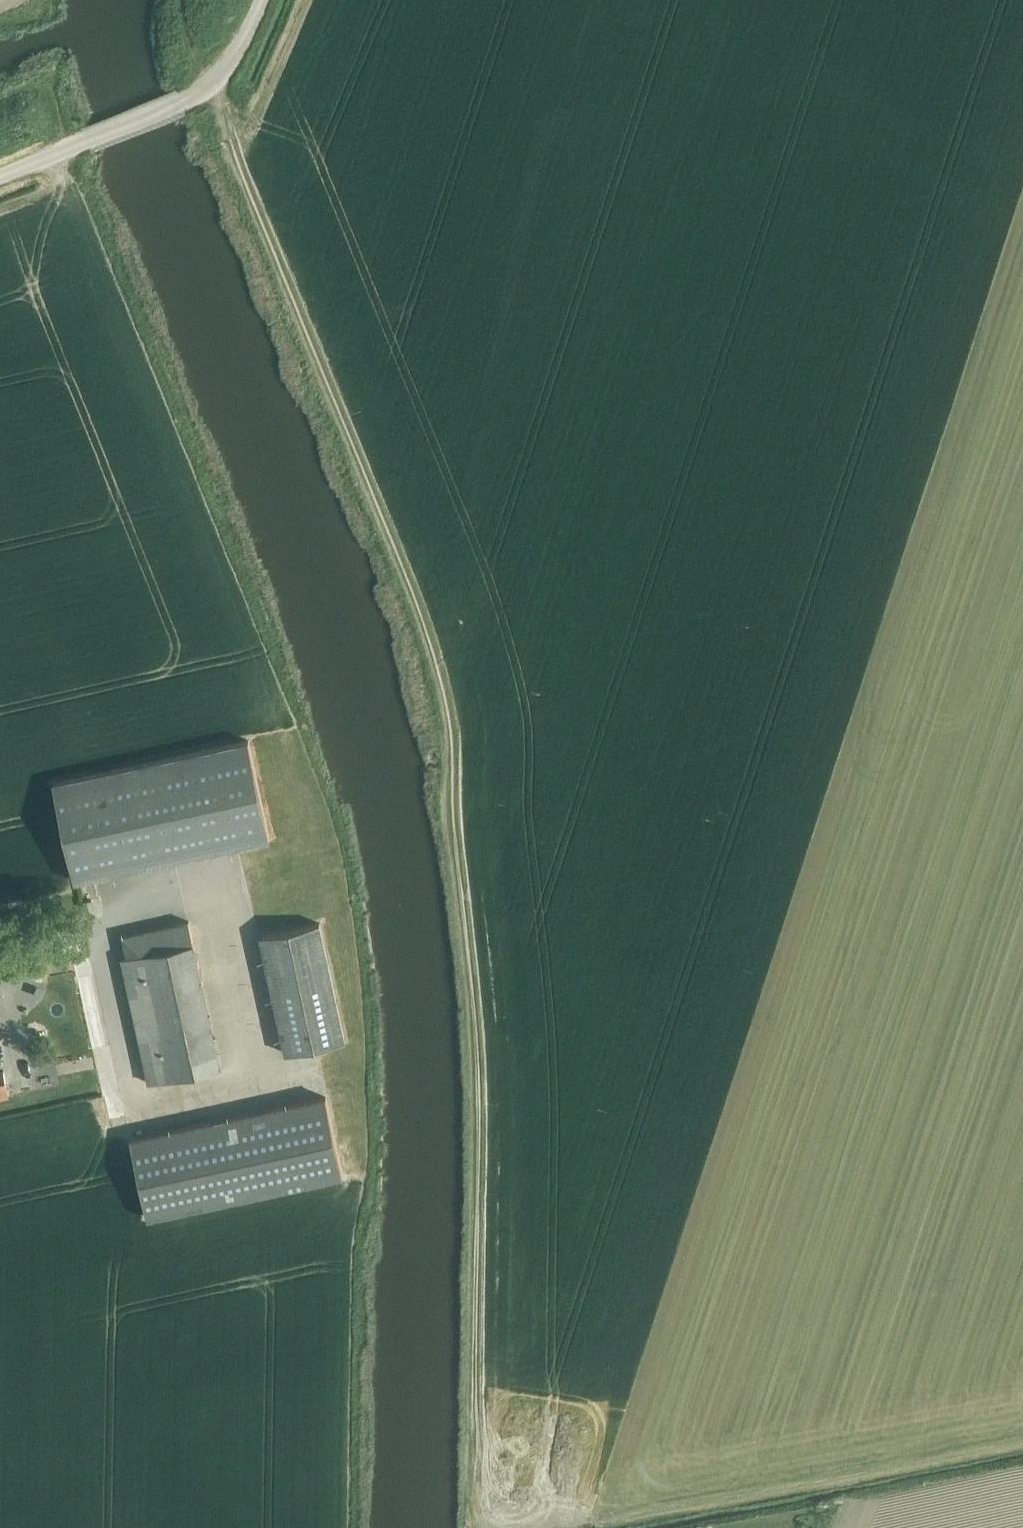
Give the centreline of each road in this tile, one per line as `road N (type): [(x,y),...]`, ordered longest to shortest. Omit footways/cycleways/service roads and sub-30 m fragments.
road 1 (unclassified): [(0,176),(190,97),(244,44),(263,0)]

